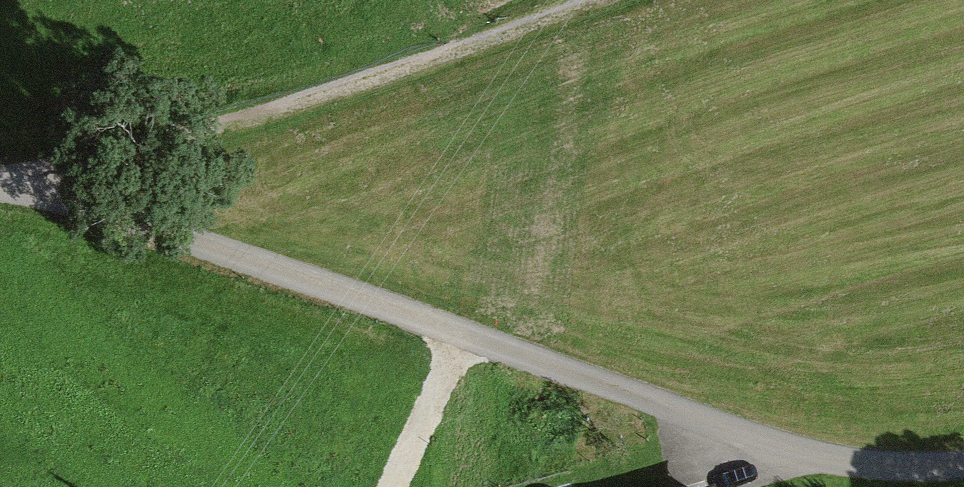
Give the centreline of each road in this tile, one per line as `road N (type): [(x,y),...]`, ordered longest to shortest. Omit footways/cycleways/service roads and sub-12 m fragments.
road 1 (residential): [(0,189),(49,197),(761,445),(923,459),(963,452)]
road 2 (track): [(602,0),(86,165),(49,197)]

